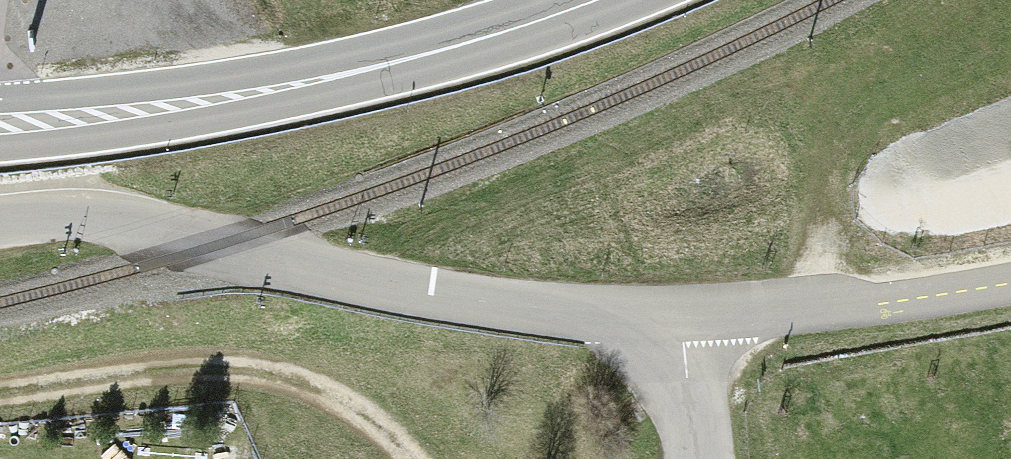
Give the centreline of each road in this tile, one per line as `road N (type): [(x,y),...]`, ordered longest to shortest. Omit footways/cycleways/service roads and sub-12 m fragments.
road 1 (residential): [(0,221),(99,216),(433,296),(679,314)]
road 2 (primary): [(597,0),(442,50),(291,85),(0,124)]
road 3 (track): [(0,404),(253,376),(326,396),(373,423),(406,458)]
road 4 (unclassified): [(1010,282),(874,304),(679,314)]
road 5 (unclassified): [(679,314),(697,458)]

